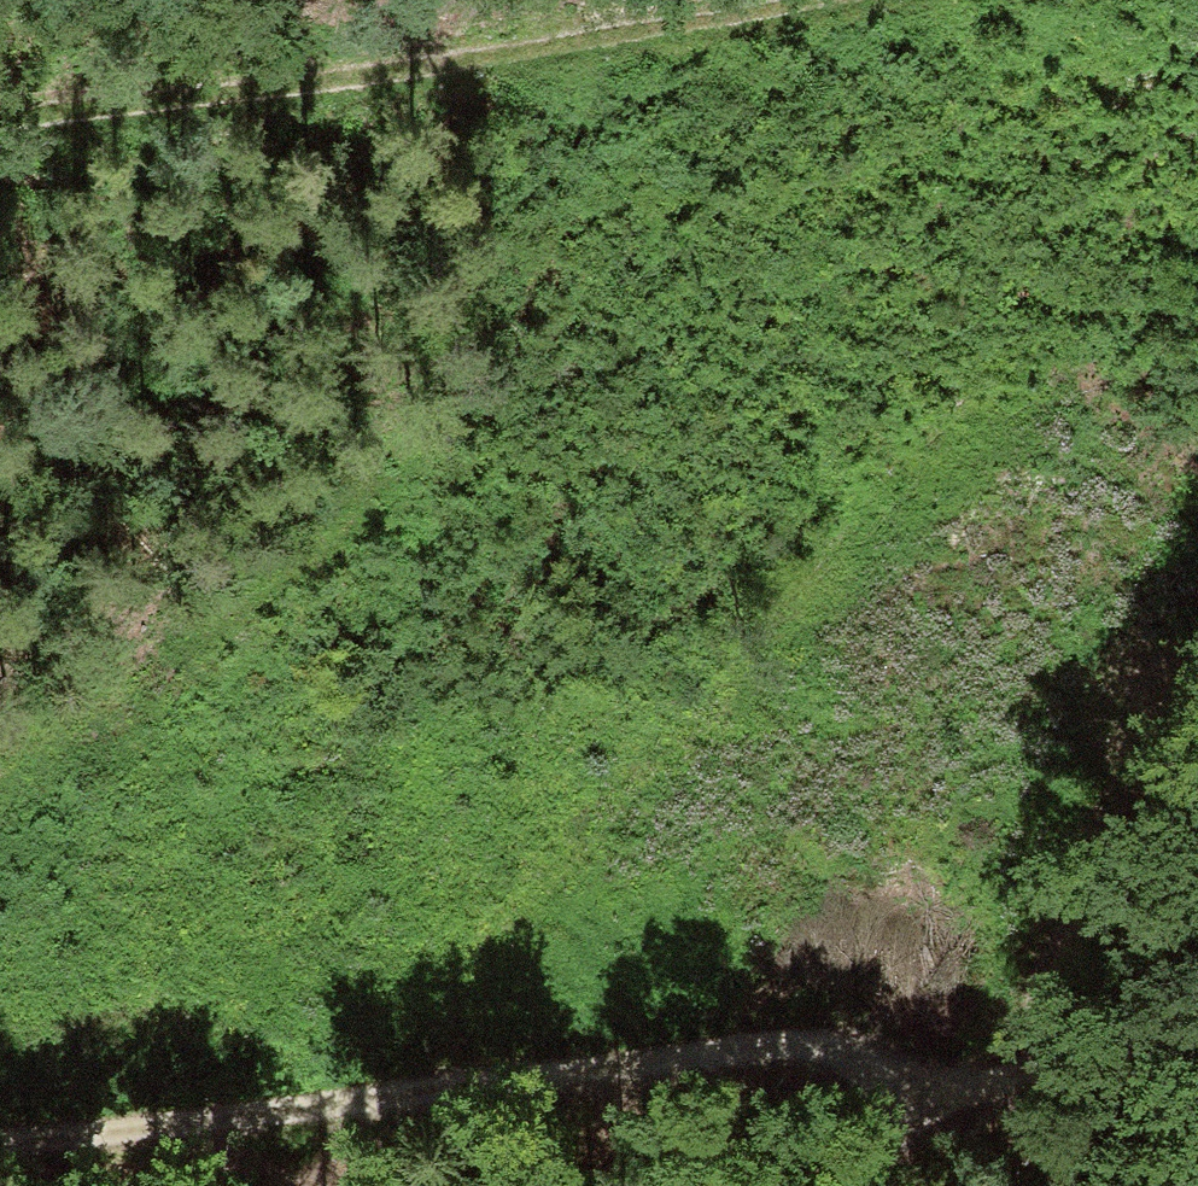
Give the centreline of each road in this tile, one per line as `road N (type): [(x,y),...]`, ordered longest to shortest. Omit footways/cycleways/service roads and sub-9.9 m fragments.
road 1 (track): [(0,1127),(801,1045),(951,1077),(1197,1020)]
road 2 (track): [(402,1086),(641,771),(991,428)]
road 3 (track): [(0,111),(412,62),(777,0)]
road 4 (track): [(0,805),(213,616),(518,404)]
road 5 (track): [(1197,757),(951,1077),(857,1185)]

